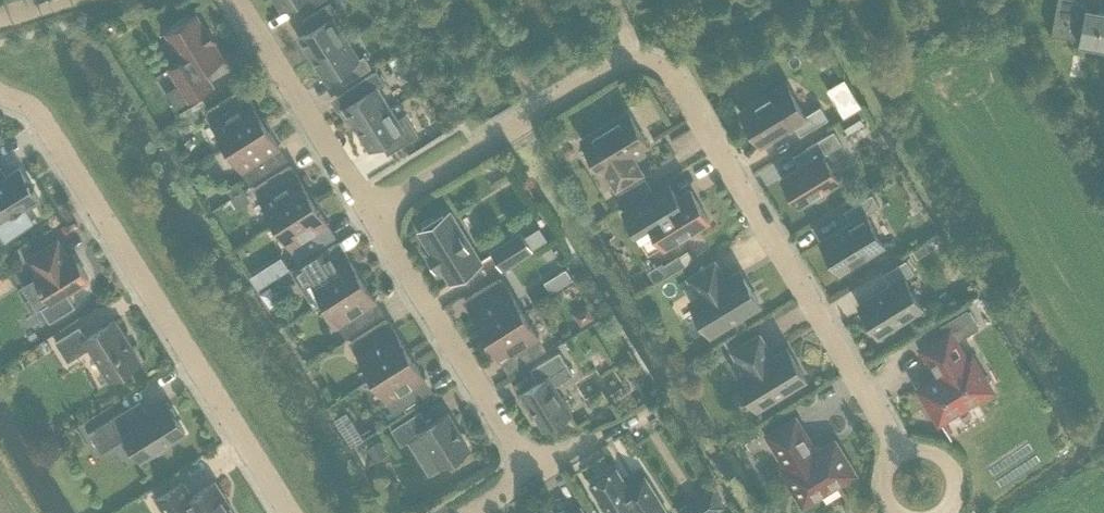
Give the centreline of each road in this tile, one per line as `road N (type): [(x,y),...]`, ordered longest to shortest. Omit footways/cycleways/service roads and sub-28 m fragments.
road 1 (residential): [(365,216),(614,65),(641,59),(665,69),(898,455)]
road 2 (residential): [(0,91),(44,119),(291,512)]
road 3 (residential): [(519,479),(365,216)]
road 4 (residential): [(365,216),(236,0)]

